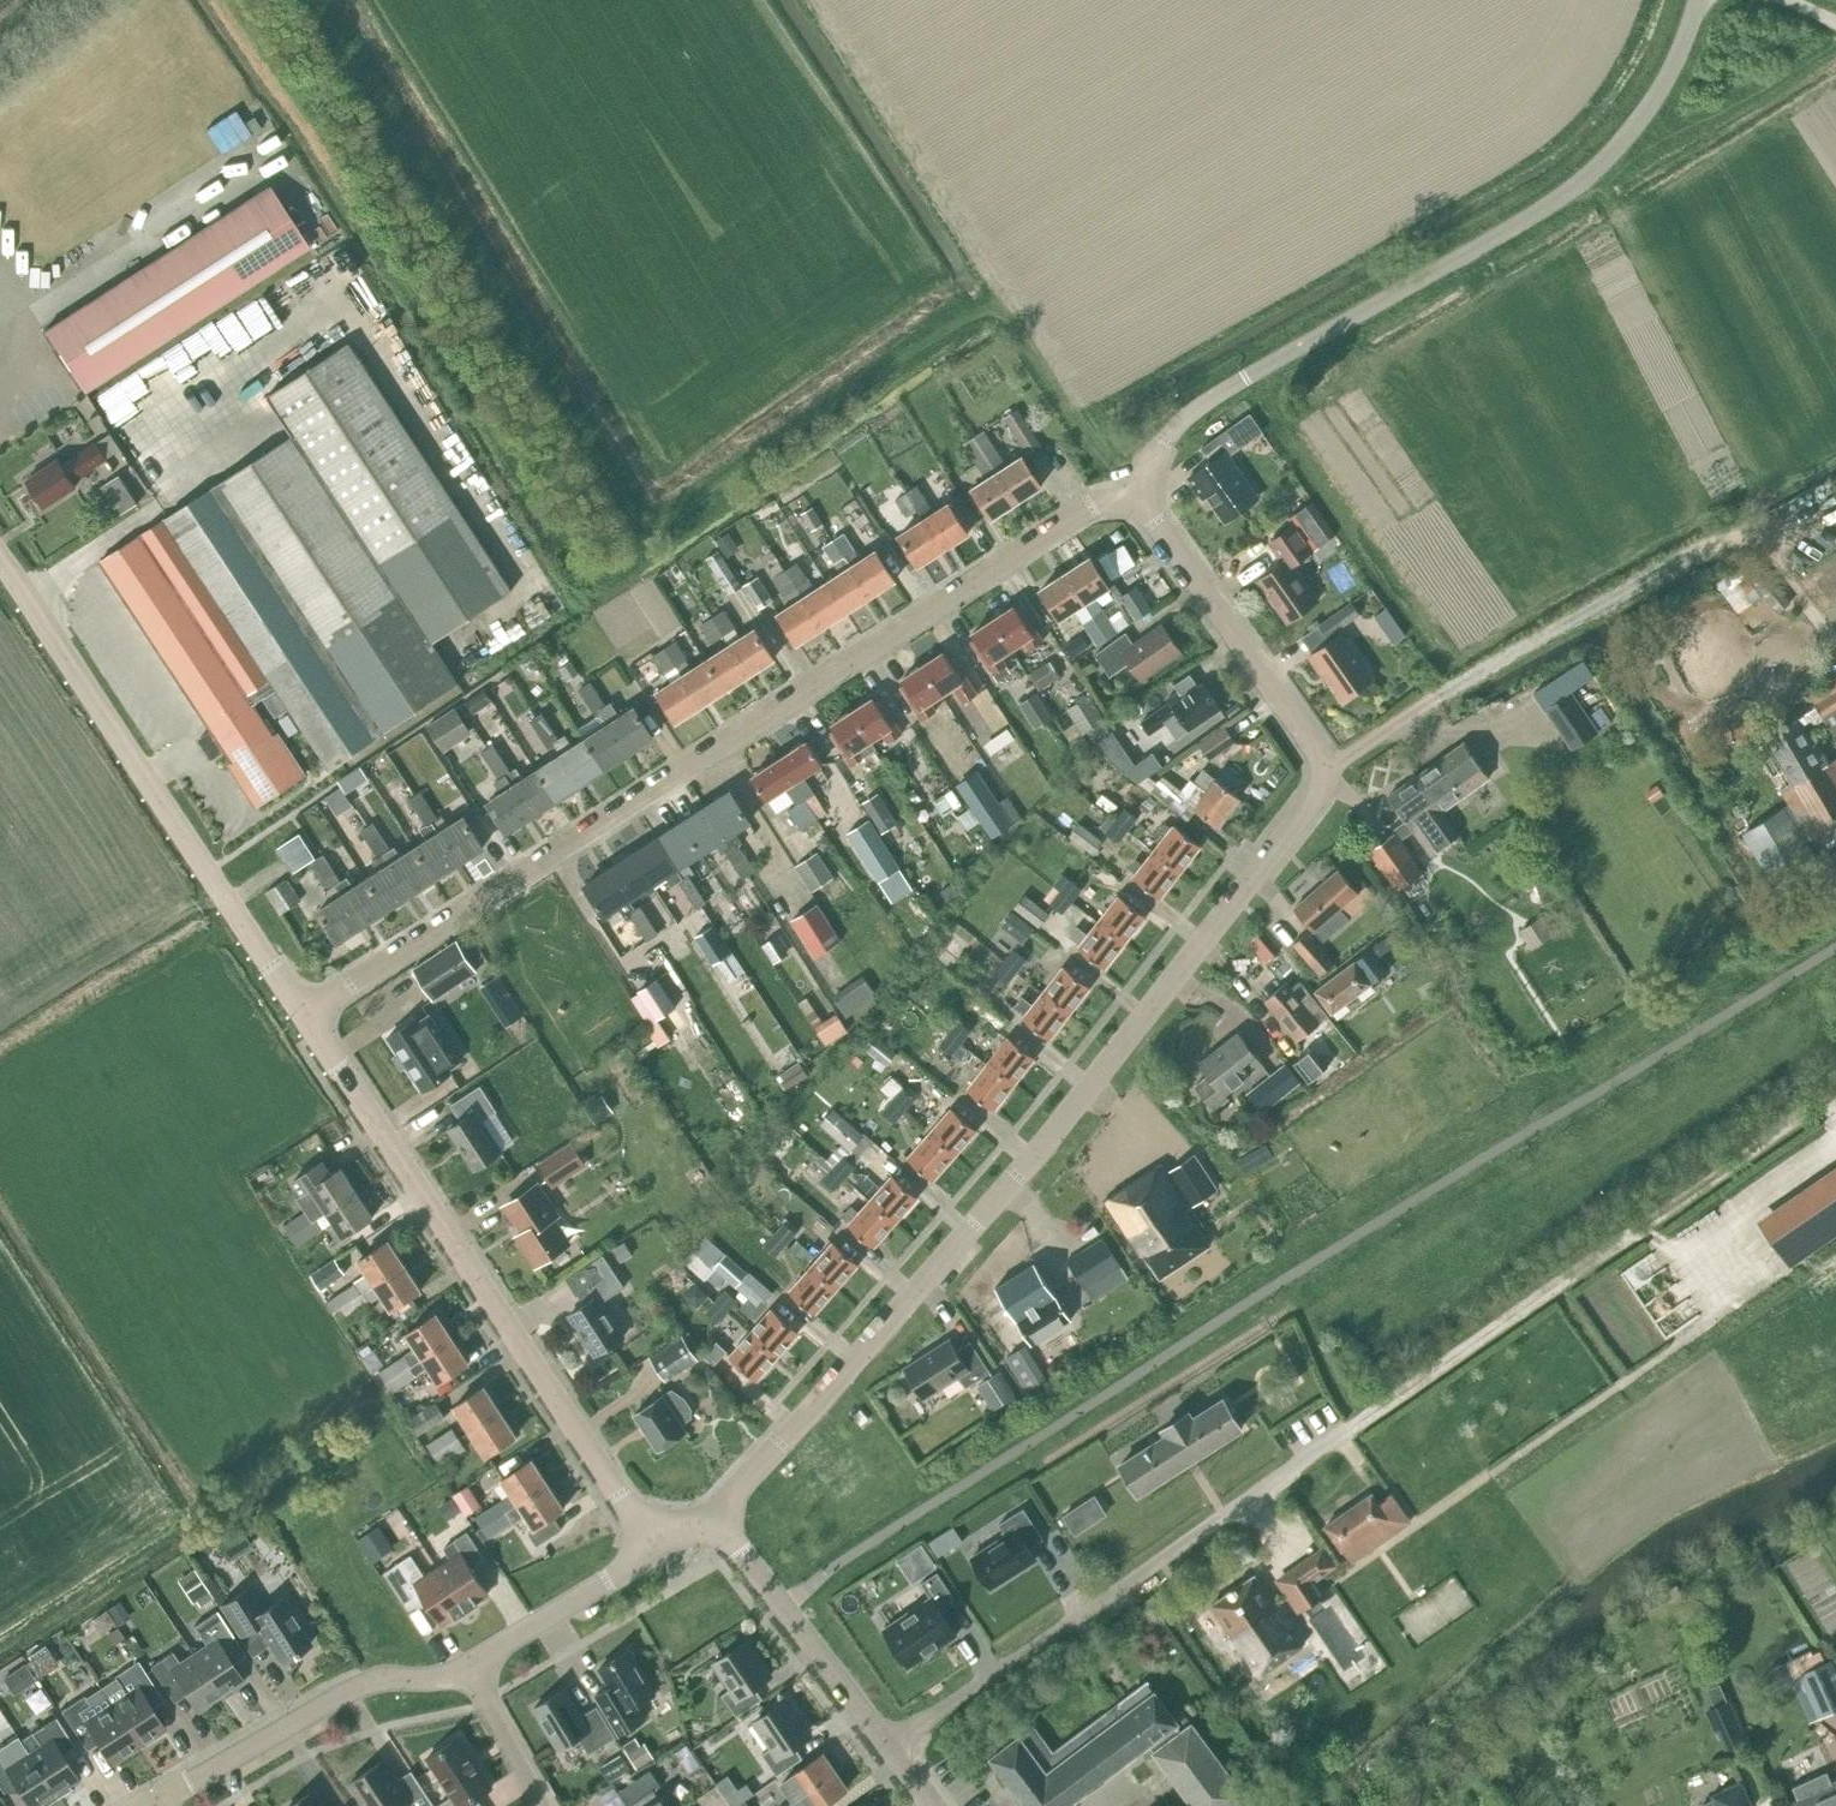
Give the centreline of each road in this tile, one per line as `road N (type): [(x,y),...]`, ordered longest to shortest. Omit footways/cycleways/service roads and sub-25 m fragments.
road 1 (residential): [(305,1016),(1086,513),(1137,493)]
road 2 (residential): [(717,1514),(1022,1177),(1232,914),(1331,770)]
road 3 (unclassified): [(1137,493),(1171,424),(1548,203),(1611,156),(1661,89),(1698,0)]
road 4 (unclassified): [(657,1551),(305,1016)]
road 5 (track): [(1350,1428),(1835,1095)]
road 6 (residential): [(889,1746),(1350,1428)]
road 7 (unclassified): [(305,1016),(0,559)]
road 8 (residential): [(1331,770),(1455,688),(1733,539)]
road 9 (residential): [(154,1800),(365,1684),(467,1666)]
road 10 (residential): [(1331,770),(1137,493)]
road 11 (residential): [(889,1746),(717,1514)]
road 12 (residential): [(467,1666),(657,1551)]
road 13 (residential): [(548,1805),(467,1666)]

